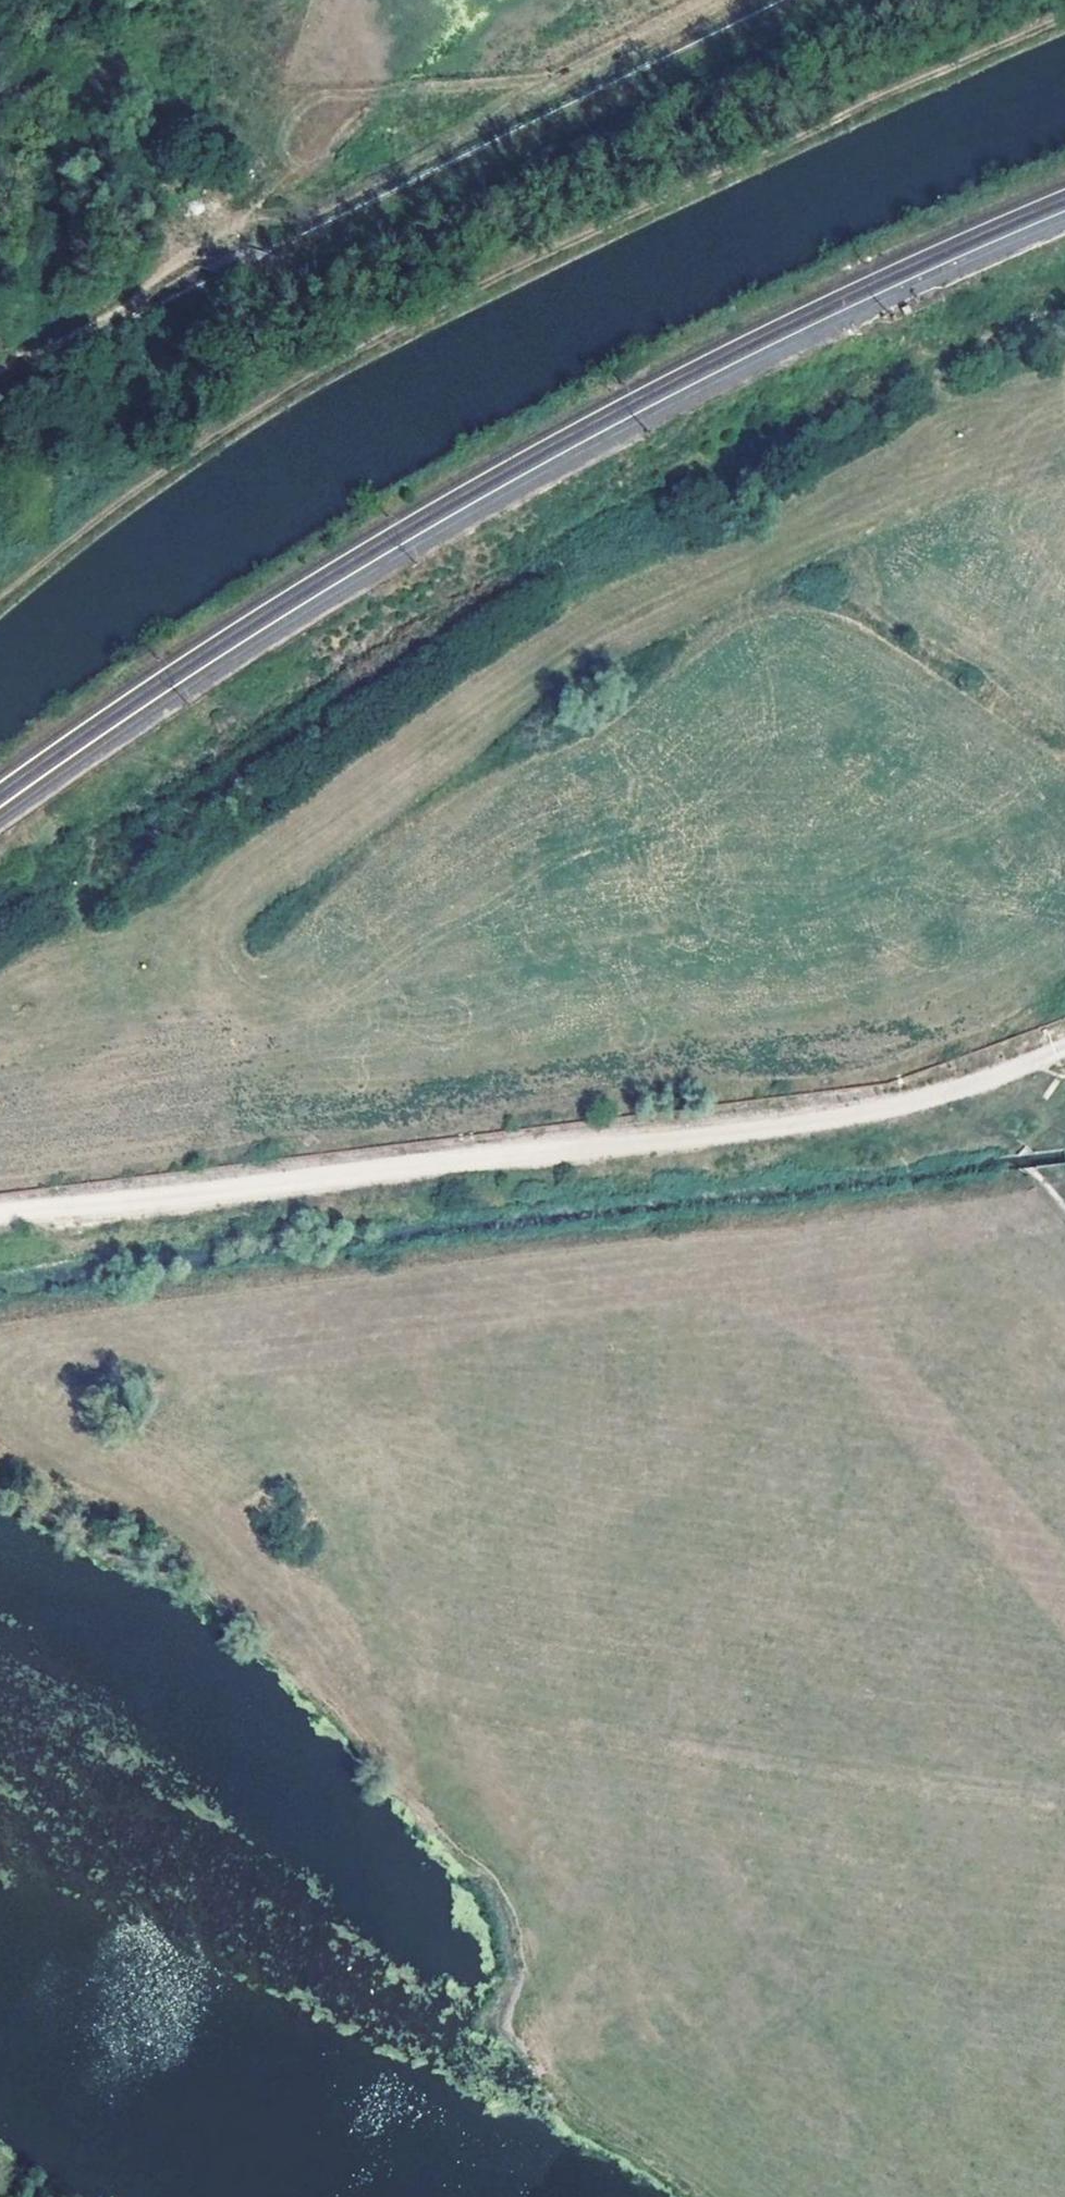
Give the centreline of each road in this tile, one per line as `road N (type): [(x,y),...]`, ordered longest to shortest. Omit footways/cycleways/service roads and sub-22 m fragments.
road 1 (track): [(0,1219),(879,1114),(1064,1052)]
road 2 (track): [(0,379),(798,0)]

